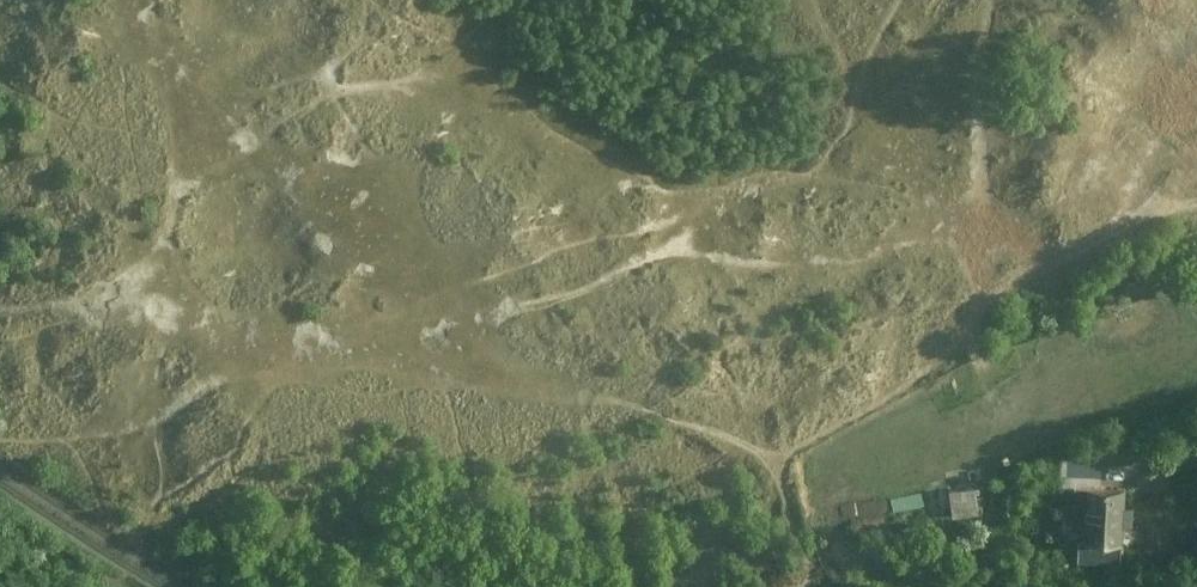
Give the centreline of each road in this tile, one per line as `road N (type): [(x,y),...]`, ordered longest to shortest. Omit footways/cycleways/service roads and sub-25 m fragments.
road 1 (track): [(985,180),(1019,234),(1067,255),(1164,206),(1196,206)]

